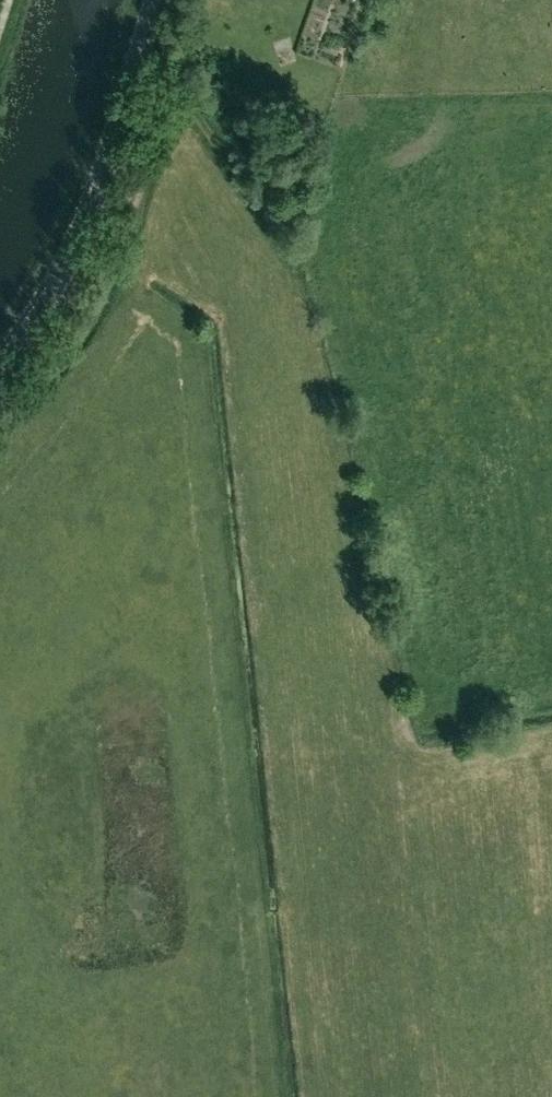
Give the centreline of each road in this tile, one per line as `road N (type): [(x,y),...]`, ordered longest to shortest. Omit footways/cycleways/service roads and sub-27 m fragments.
road 1 (tertiary): [(0,363),(78,237),(157,0)]

